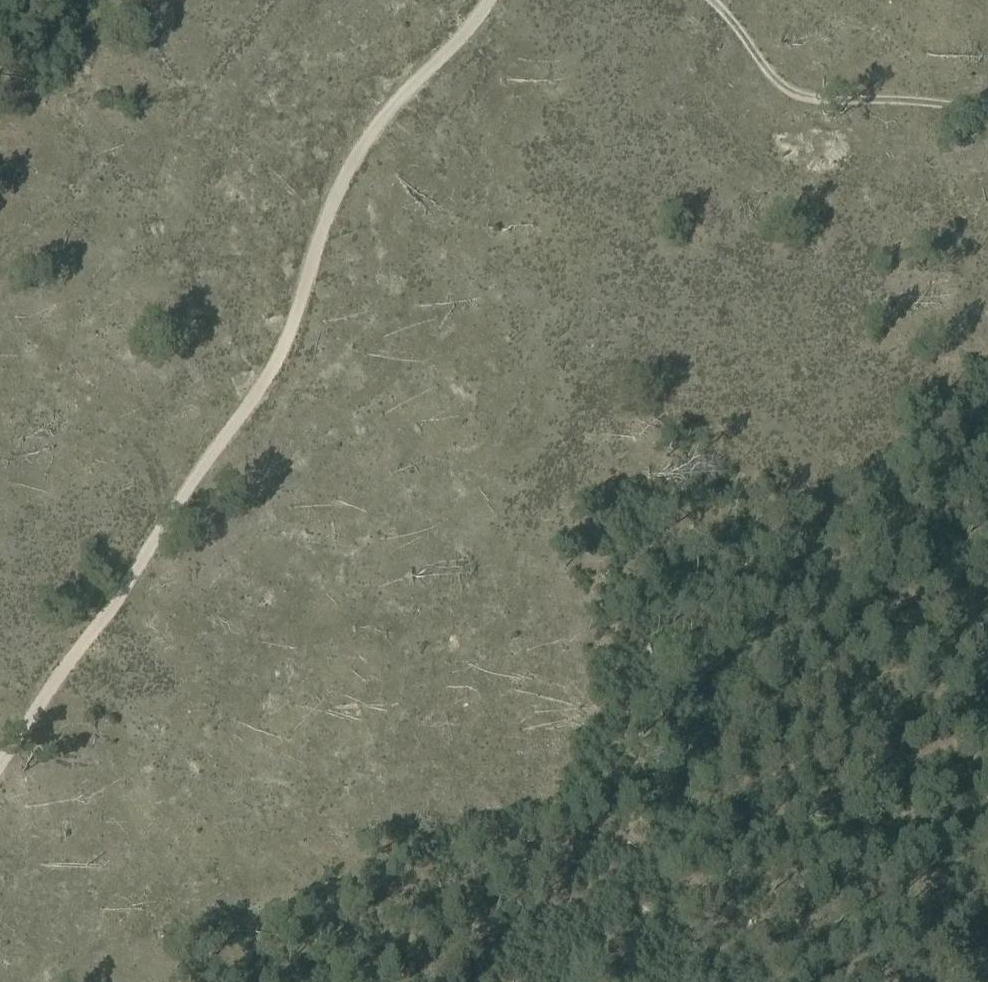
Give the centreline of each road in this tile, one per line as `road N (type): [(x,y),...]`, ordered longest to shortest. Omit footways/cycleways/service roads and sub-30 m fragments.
road 1 (track): [(491,0),(474,28),(391,102),(353,150),(319,223),(290,328),(260,386),(0,754)]
road 2 (track): [(987,110),(791,95),(716,0)]

